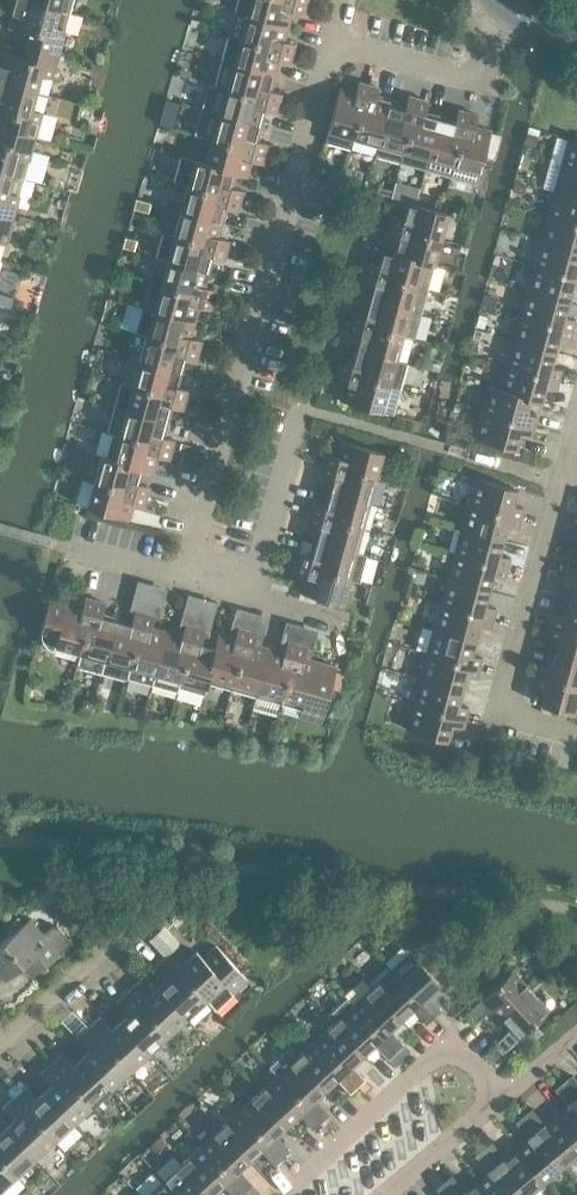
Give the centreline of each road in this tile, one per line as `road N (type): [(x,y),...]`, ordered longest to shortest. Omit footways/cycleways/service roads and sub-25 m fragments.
road 1 (residential): [(186,581),(334,41)]
road 2 (residential): [(285,1194),(450,1043),(502,1100)]
road 3 (residential): [(499,710),(576,428)]
road 4 (residential): [(1,1043),(200,864)]
road 5 (residential): [(334,41),(476,81),(514,10)]
road 6 (residential): [(250,598),(302,408)]
road 7 (residential): [(502,1100),(390,1194)]
road 8 (residential): [(186,581),(62,547)]

